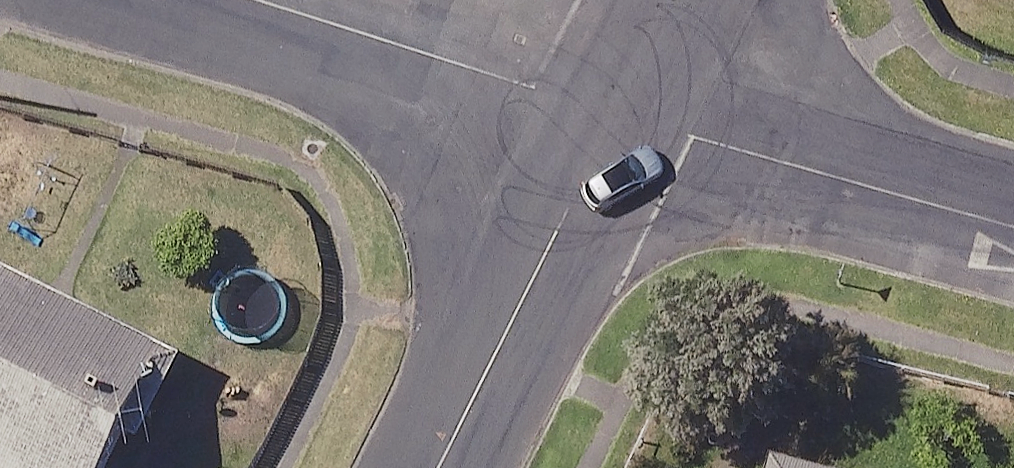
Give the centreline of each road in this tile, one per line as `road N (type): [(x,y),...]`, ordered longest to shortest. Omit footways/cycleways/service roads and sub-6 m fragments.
road 1 (residential): [(612,115),(1013,225)]
road 2 (residential): [(612,115),(443,467)]
road 3 (residential): [(250,0),(612,115)]
road 4 (residential): [(670,0),(612,115)]

